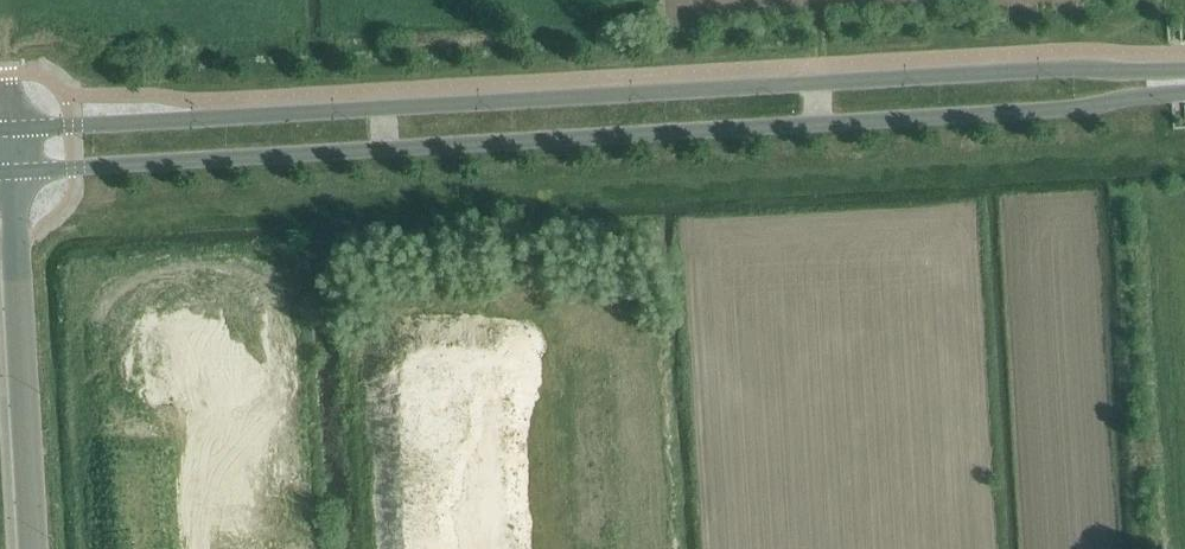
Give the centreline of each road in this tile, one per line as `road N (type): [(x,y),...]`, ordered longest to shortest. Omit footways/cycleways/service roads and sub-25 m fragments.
road 1 (tertiary): [(1184,71),(1079,68),(10,129)]
road 2 (tertiary): [(12,171),(1081,108),(1184,93)]
road 3 (residential): [(12,171),(33,548)]

